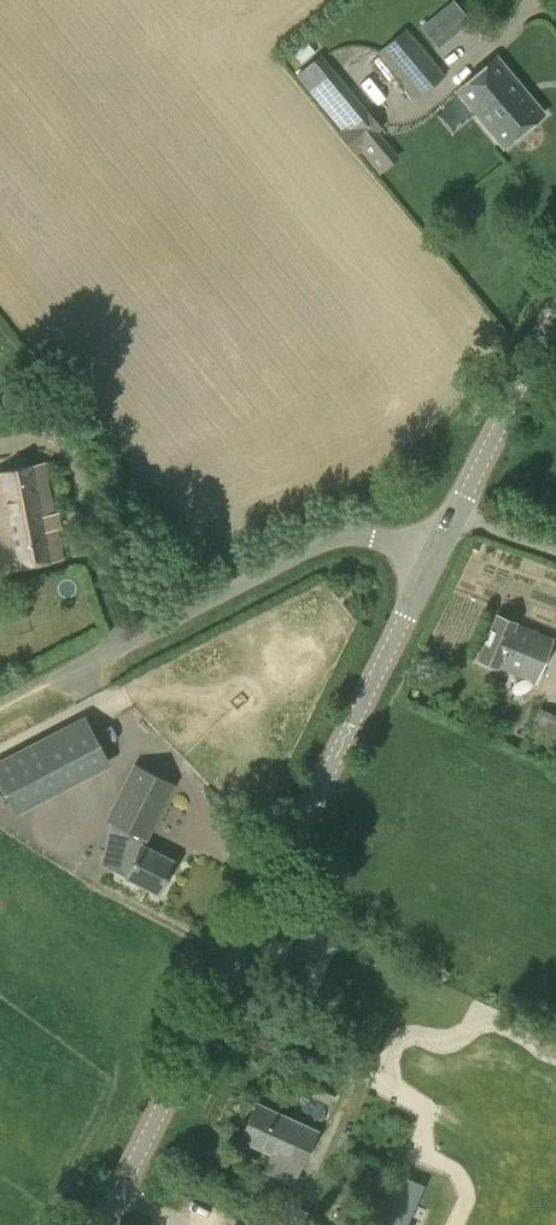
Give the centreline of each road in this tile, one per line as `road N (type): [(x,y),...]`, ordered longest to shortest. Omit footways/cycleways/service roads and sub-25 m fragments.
road 1 (tertiary): [(104,1224),(437,553)]
road 2 (unclassified): [(50,684),(330,535),(356,531),(437,553)]
road 3 (tertiary): [(437,553),(555,314)]

